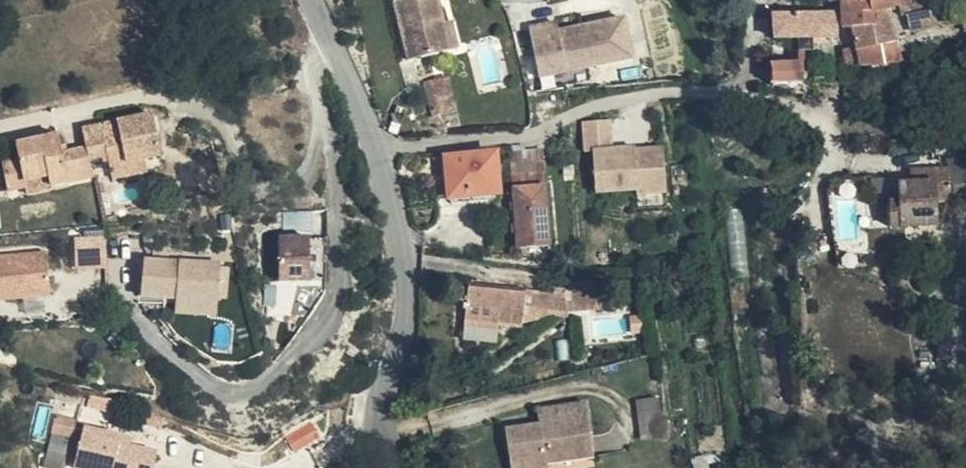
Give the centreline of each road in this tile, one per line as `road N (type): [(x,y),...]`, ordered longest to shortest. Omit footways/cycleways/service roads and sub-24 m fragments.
road 1 (tertiary): [(395,467),(386,420),(408,272),(380,148),(314,0)]

